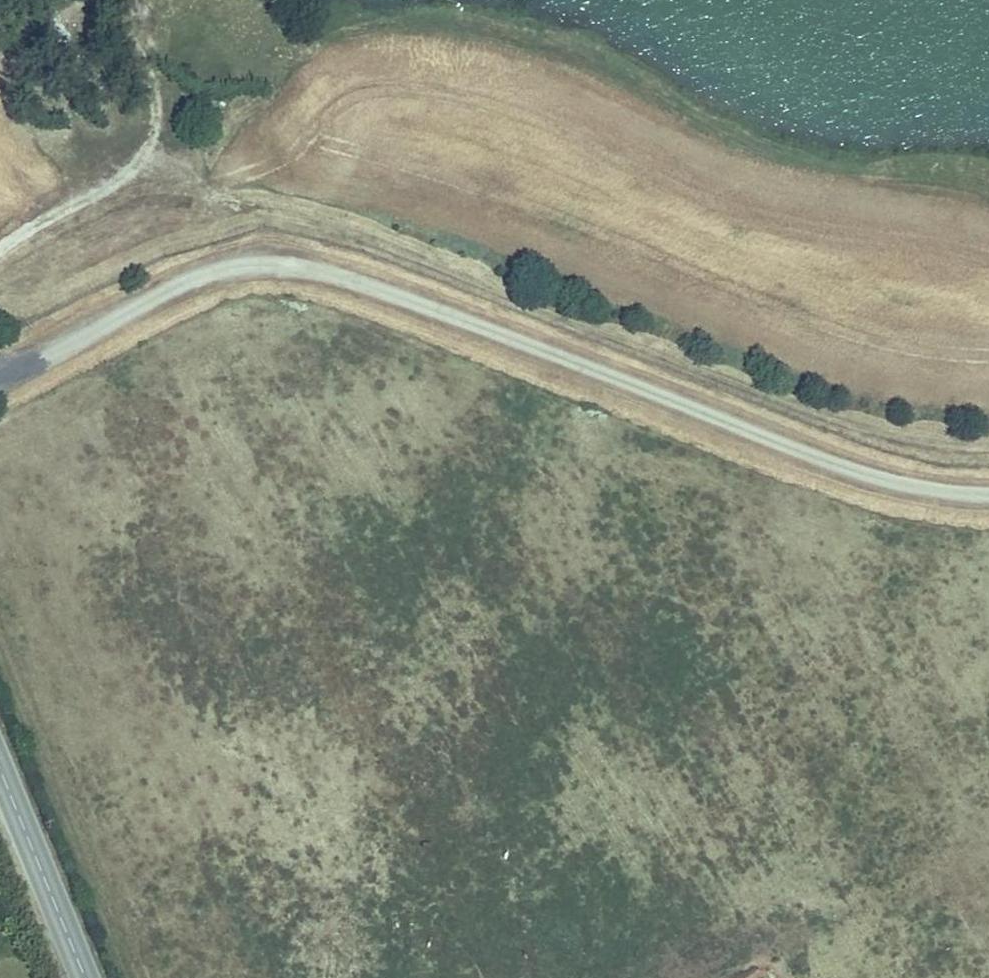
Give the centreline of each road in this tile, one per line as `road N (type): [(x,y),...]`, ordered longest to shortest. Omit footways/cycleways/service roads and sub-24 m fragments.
road 1 (unclassified): [(0,373),(196,278),(249,263),(312,265),(389,288),(891,481),(988,494)]
road 2 (tertiary): [(0,769),(86,977)]

